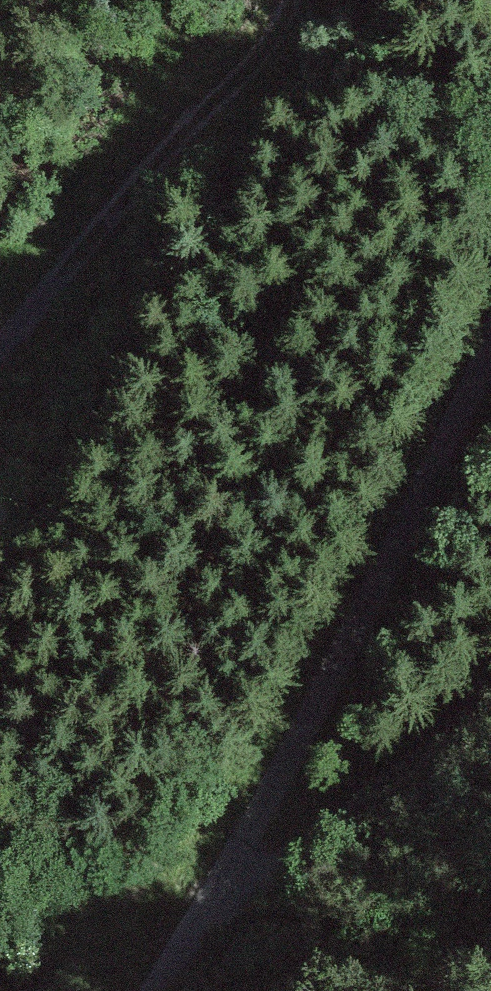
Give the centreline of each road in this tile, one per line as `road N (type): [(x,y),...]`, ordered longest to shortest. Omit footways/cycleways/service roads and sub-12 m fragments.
road 1 (track): [(214,898),(490,363)]
road 2 (track): [(287,0),(260,53),(0,351)]
road 3 (track): [(490,714),(299,865),(260,887),(214,898)]

